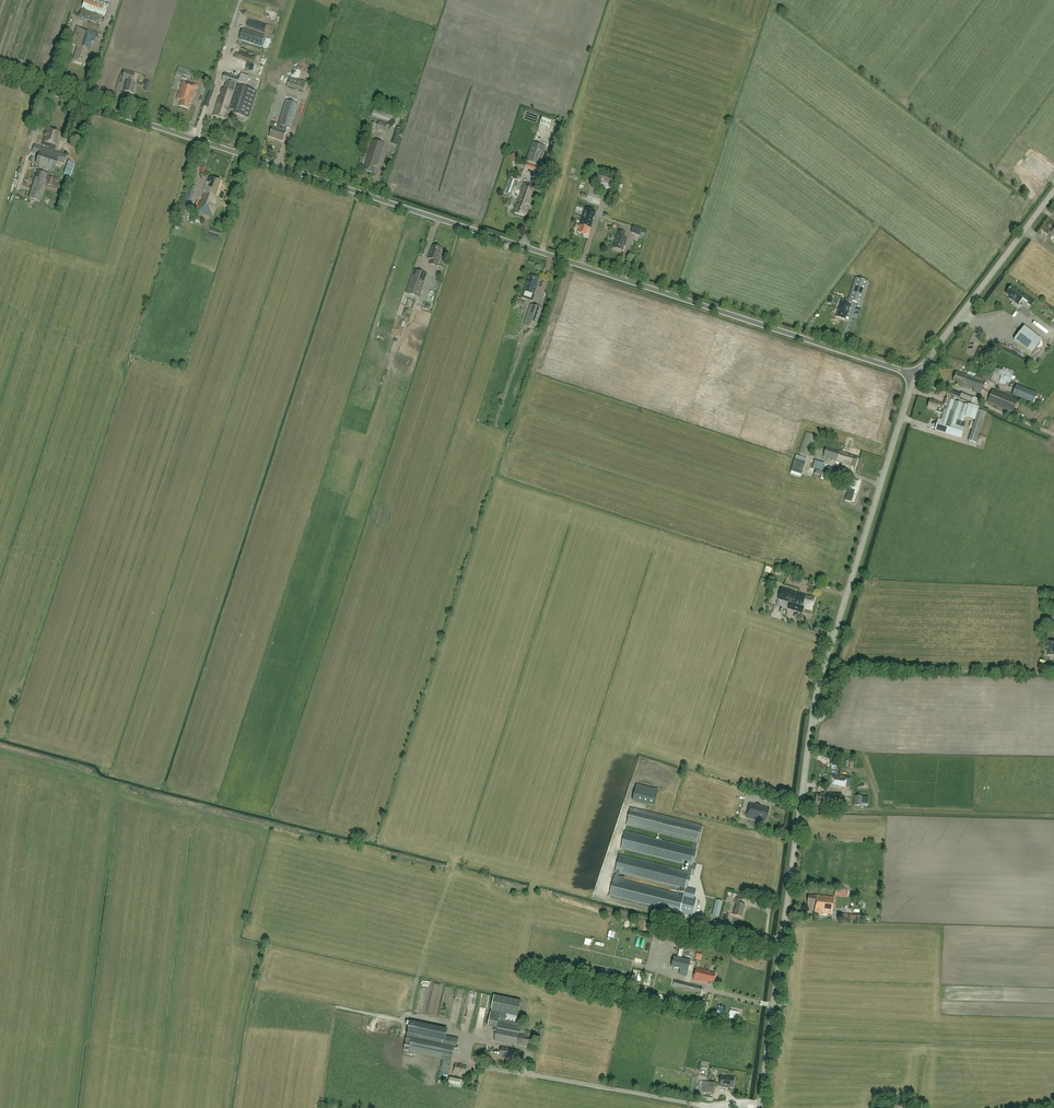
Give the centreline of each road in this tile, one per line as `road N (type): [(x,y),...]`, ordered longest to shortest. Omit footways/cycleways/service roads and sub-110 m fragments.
road 1 (unclassified): [(916,375),(0,75)]
road 2 (tertiary): [(759,1107),(816,696),(916,375)]
road 3 (track): [(812,720),(827,714),(847,669),(1053,672)]
road 4 (tertiary): [(916,375),(1053,191)]

